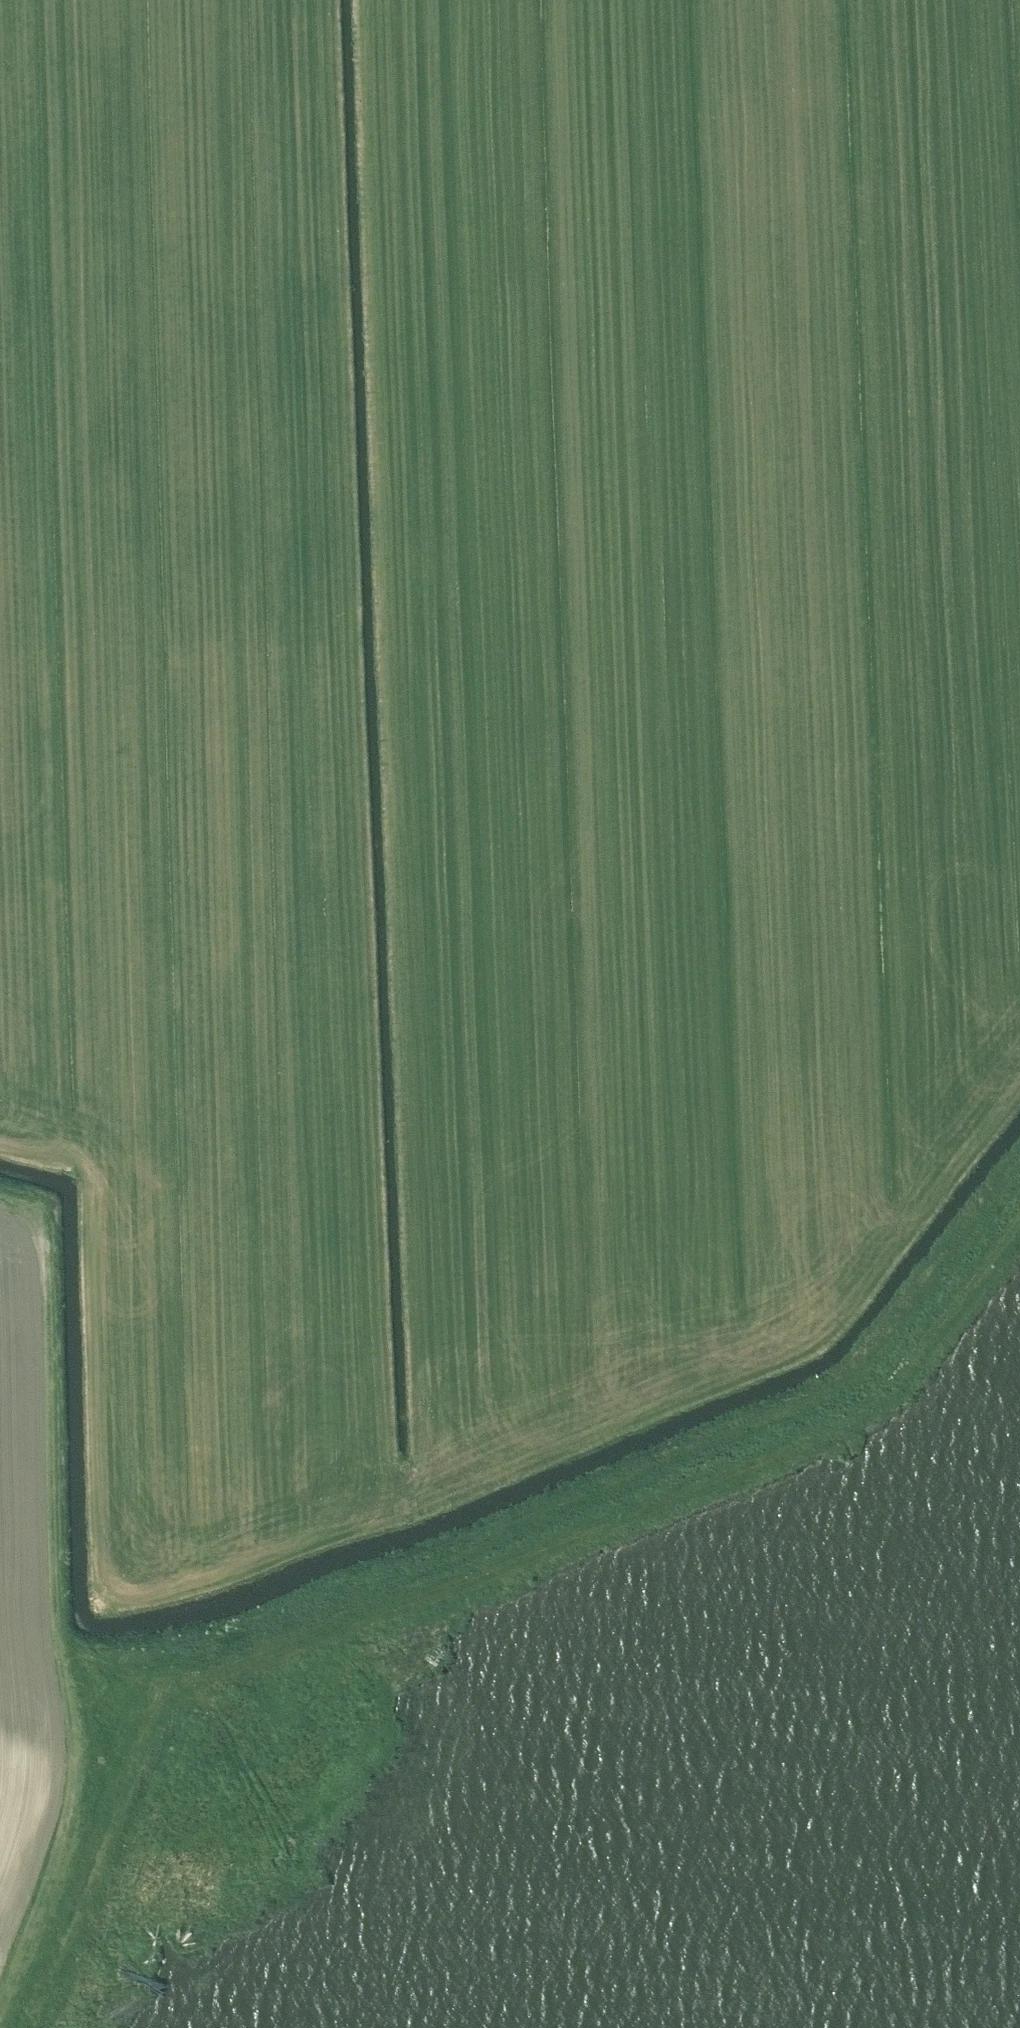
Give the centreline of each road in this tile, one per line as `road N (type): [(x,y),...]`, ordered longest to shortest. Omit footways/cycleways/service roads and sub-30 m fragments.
road 1 (track): [(0,1192),(35,1211),(52,1247),(60,1633),(79,1643),(91,1759),(81,1802),(0,1987)]

